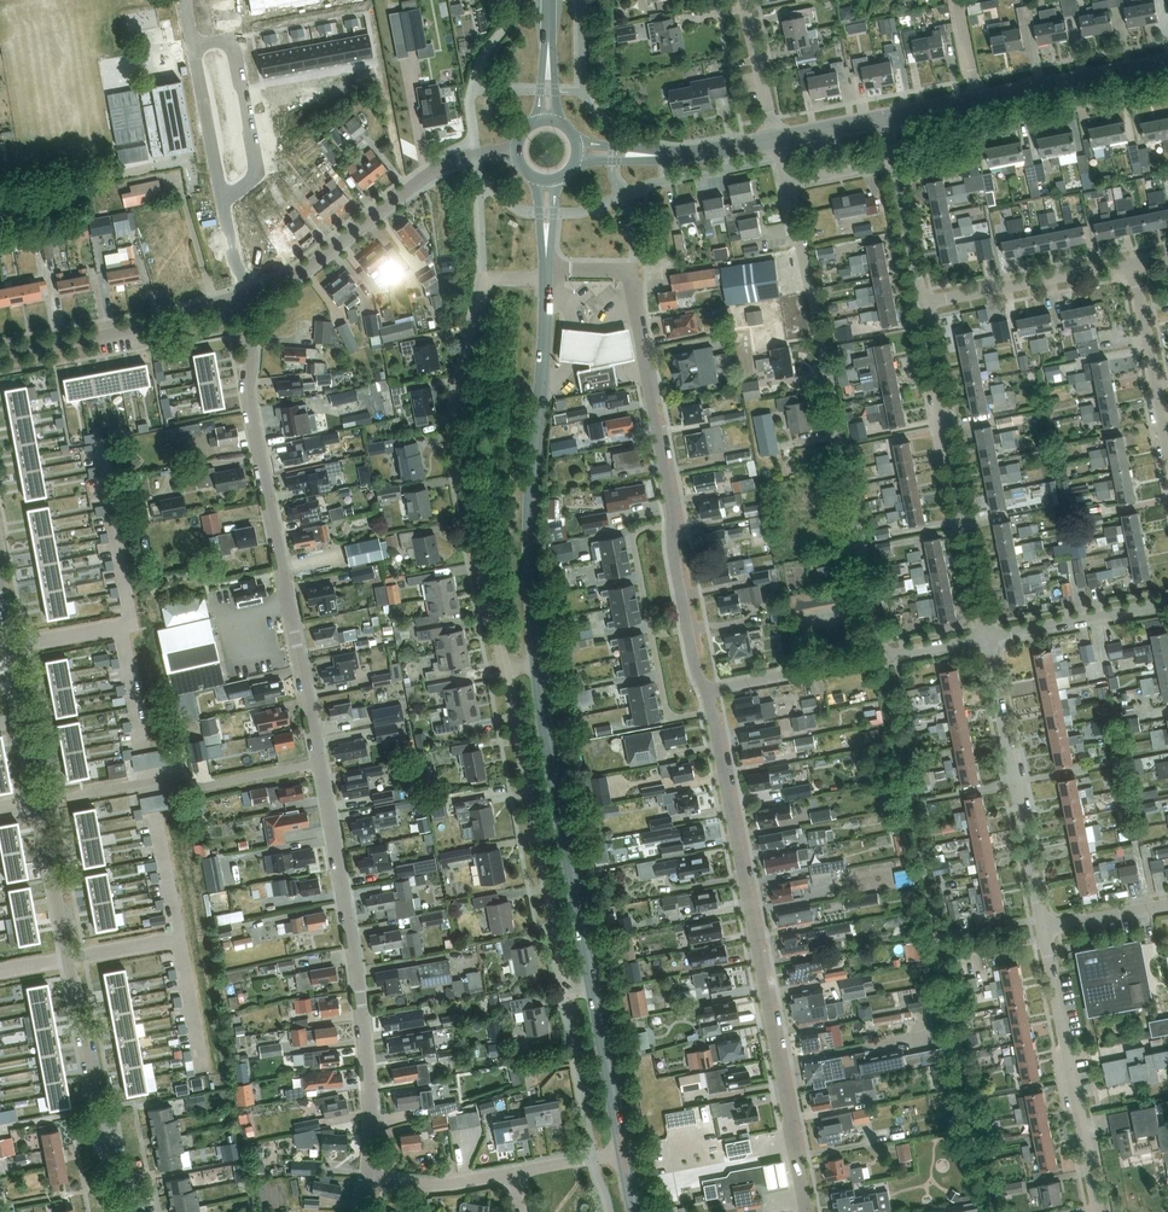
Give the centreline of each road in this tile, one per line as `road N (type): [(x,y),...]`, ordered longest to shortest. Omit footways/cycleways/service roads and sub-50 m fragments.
road 1 (residential): [(808,1211),(717,720),(703,690)]
road 2 (residential): [(703,690),(632,280),(614,269),(547,275)]
road 3 (residential): [(882,657),(787,182)]
road 4 (residential): [(321,763),(247,389),(252,351),(241,298)]
road 5 (residential): [(547,275),(486,285),(457,409),(459,464),(505,669)]
road 6 (residential): [(138,1211),(135,1194),(106,1159),(39,802)]
road 7 (residential): [(369,1178),(361,999),(321,763)]
road 8 (tertiary): [(547,275),(530,508),(538,665)]
road 9 (residential): [(505,669),(565,978),(570,989),(593,988)]
road 10 (residential): [(987,639),(918,307)]
road 11 (tertiary): [(538,665),(593,988)]
road 12 (residential): [(517,150),(440,168),(305,270),(252,294)]
road 13 (residential): [(1043,930),(987,639)]
road 14 (residential): [(39,802),(176,777),(203,787),(321,763)]
road 15 (residential): [(1100,1211),(1043,930)]
road 16 (residential): [(241,298),(0,354)]
road 17 (residential): [(39,802),(0,568)]
road 18 (residential): [(918,307),(1133,267)]
road 19 (residential): [(223,200),(244,187),(256,163),(234,54),(215,41),(193,45)]
road 20 (tertiary): [(977,98),(1167,62)]
road 21 (residential): [(987,639),(1167,605)]
road 22 (residential): [(703,690),(882,657)]
road 23 (residential): [(1167,444),(1133,267)]
road 24 (tertiary): [(593,988),(623,1153)]
road 25 (residential): [(223,200),(193,45)]
road 26 (residential): [(514,1172),(448,1186),(369,1178)]
road 27 (residential): [(918,307),(887,166)]
road 28 (residential): [(776,138),(743,0)]
road 29 (residential): [(1043,930),(1167,907)]

